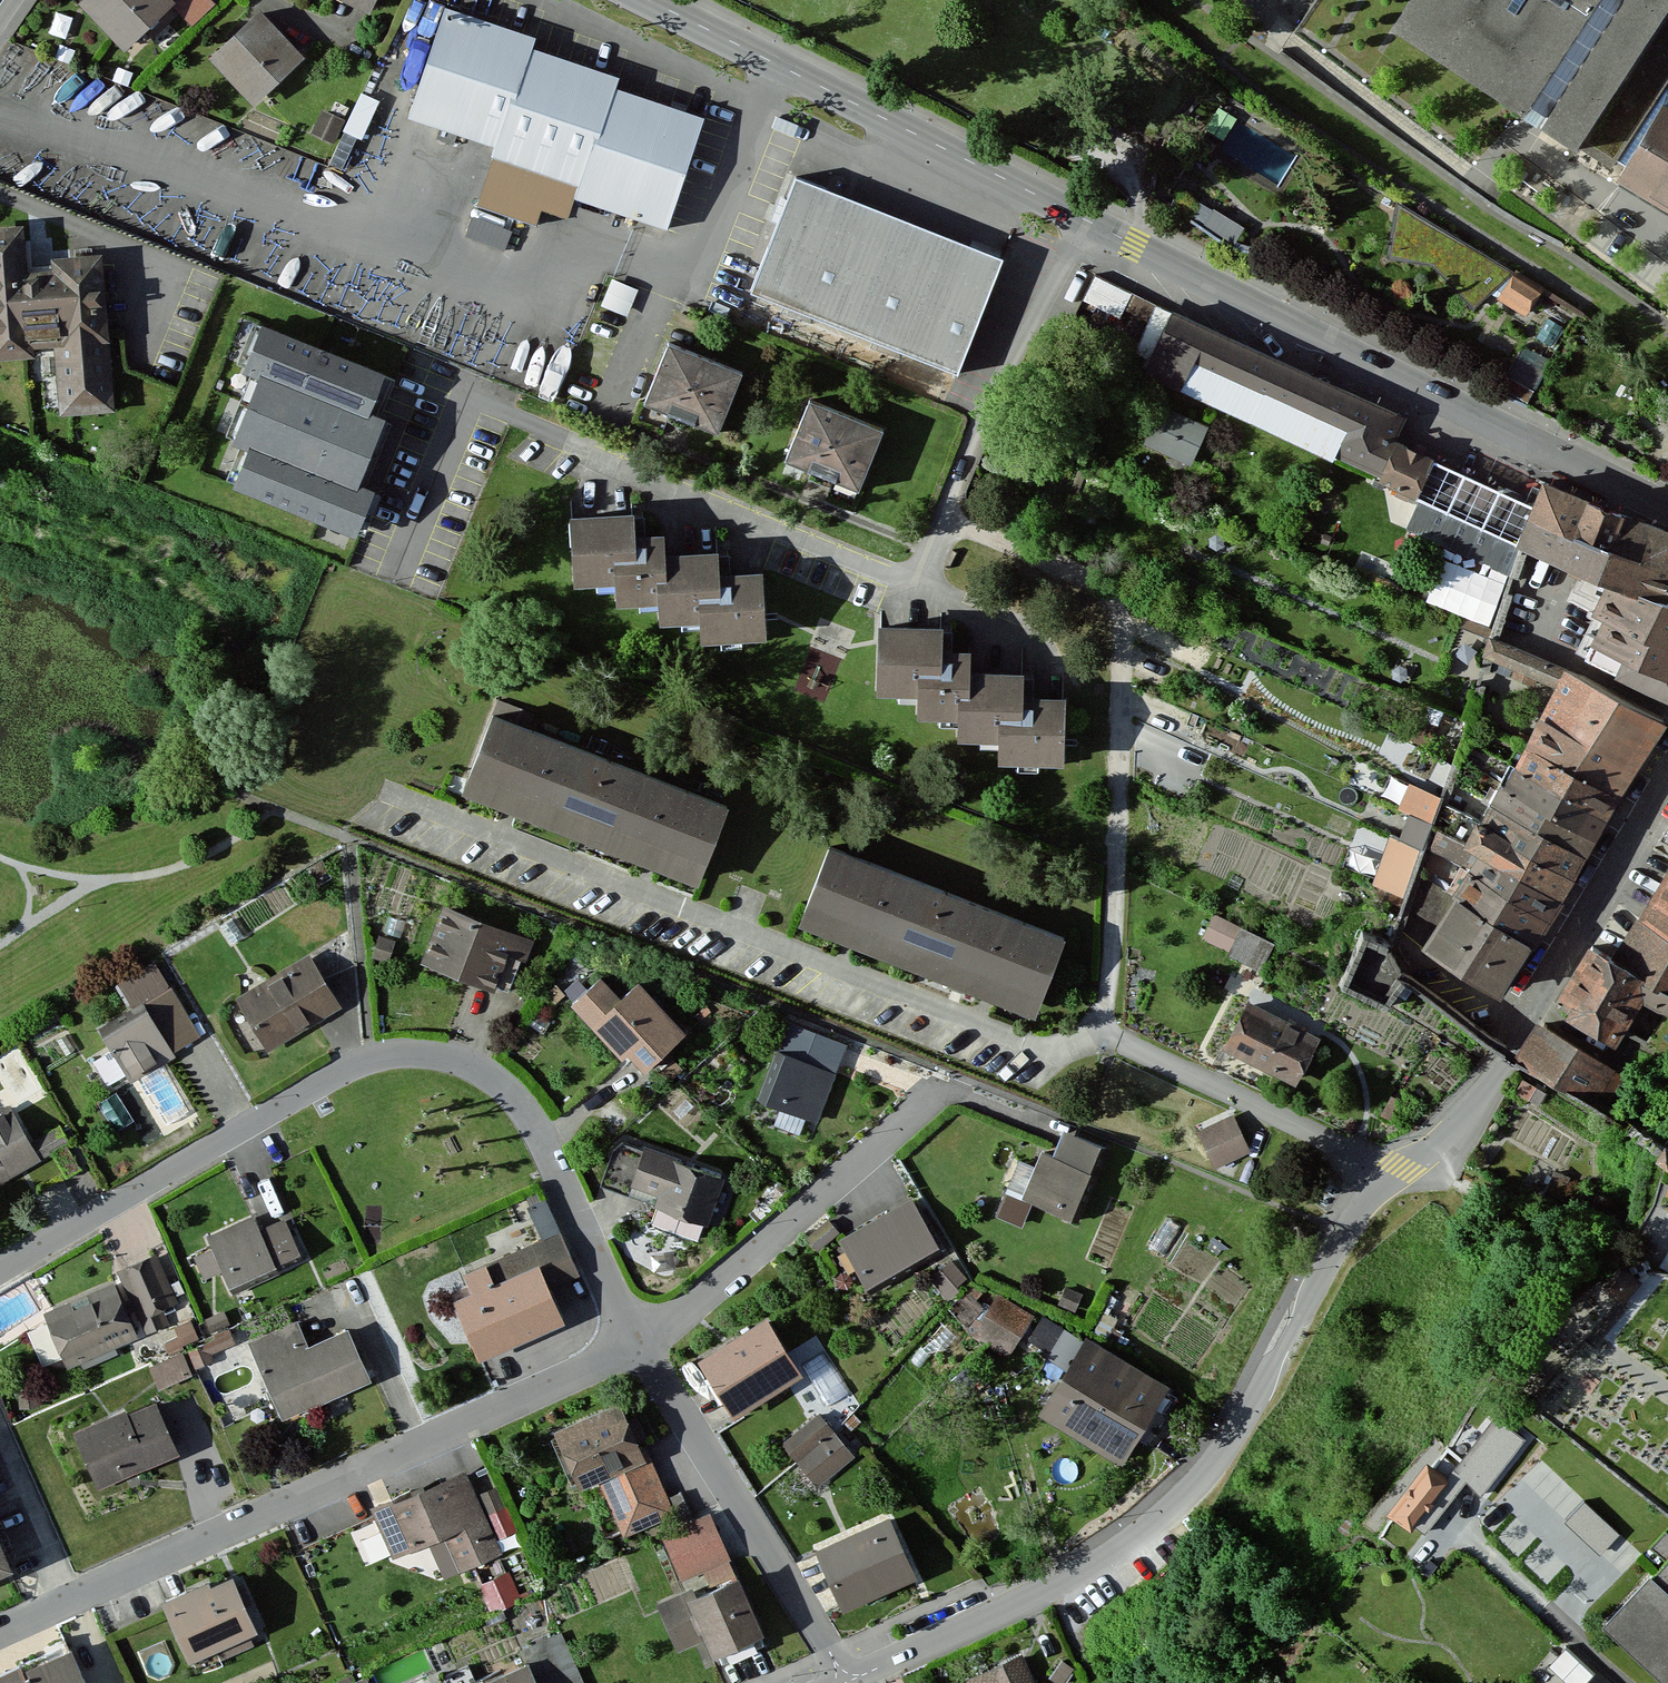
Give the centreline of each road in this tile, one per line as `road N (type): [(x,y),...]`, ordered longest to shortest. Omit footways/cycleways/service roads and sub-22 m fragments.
road 1 (unclassified): [(1667,506),(1343,353),(648,0)]
road 2 (residential): [(846,1681),(1114,1559),(1178,1507),(1226,1447),(1346,1229),(1389,1176)]
road 3 (residential): [(1103,1031),(1059,1047),(1030,1042),(396,792)]
road 4 (residential): [(0,1628),(639,1341)]
road 5 (residential): [(1103,1031),(1115,947),(1124,638),(1098,578),(947,518)]
road 6 (residential): [(0,1269),(365,1057),(419,1052),(463,1059),(497,1076),(524,1105)]
road 7 (residential): [(1389,1176),(1455,1112),(1507,1042),(1667,765)]
road 8 (residential): [(639,1341),(692,1304),(949,1074)]
road 9 (residential): [(846,1681),(639,1341)]
road 10 (residential): [(1389,1176),(1103,1031)]
road 11 (residential): [(639,1341),(524,1105)]

